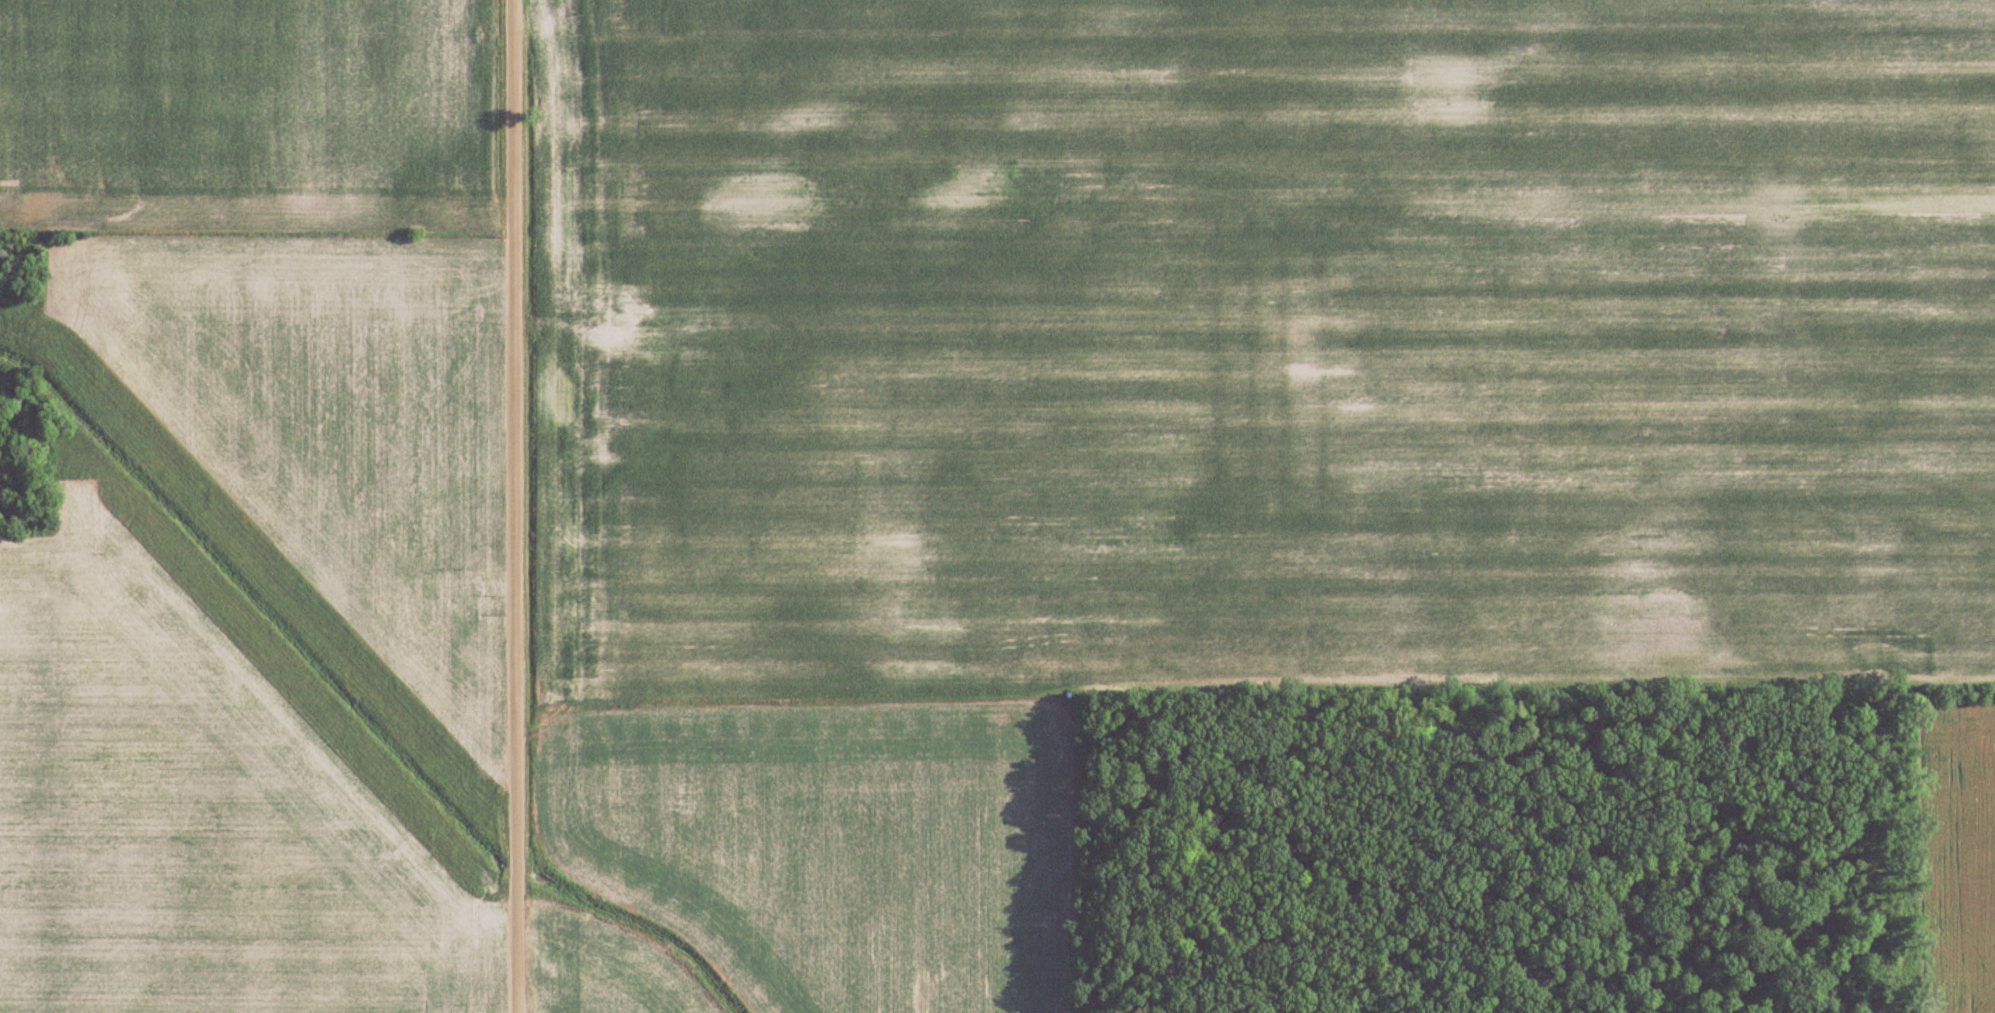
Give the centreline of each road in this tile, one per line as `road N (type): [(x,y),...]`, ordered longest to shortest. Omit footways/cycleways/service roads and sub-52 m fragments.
road 1 (residential): [(516,1012),(513,0)]

